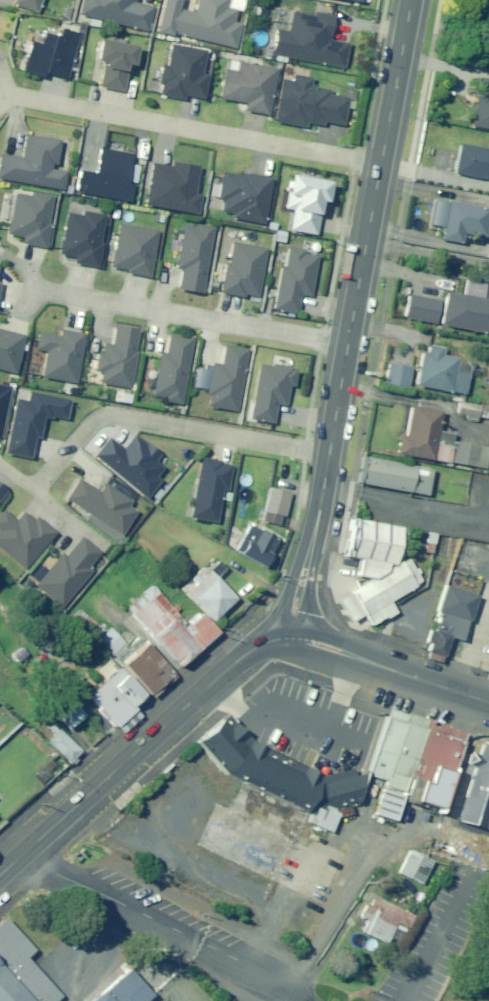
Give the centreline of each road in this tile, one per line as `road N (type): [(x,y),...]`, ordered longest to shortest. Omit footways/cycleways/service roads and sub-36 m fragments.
road 1 (residential): [(380,164),(17,93),(11,85)]
road 2 (tertiary): [(291,637),(235,661),(30,848)]
road 3 (residential): [(39,492),(112,416),(332,453)]
road 4 (residential): [(30,288),(349,347)]
road 5 (unclassified): [(300,1000),(50,870),(30,848)]
road 6 (tertiary): [(488,701),(291,637)]
road 7 (unclassified): [(332,453),(291,637)]
road 8 (unclassified): [(380,164),(349,347)]
road 9 (unclassified): [(411,0),(380,164)]

